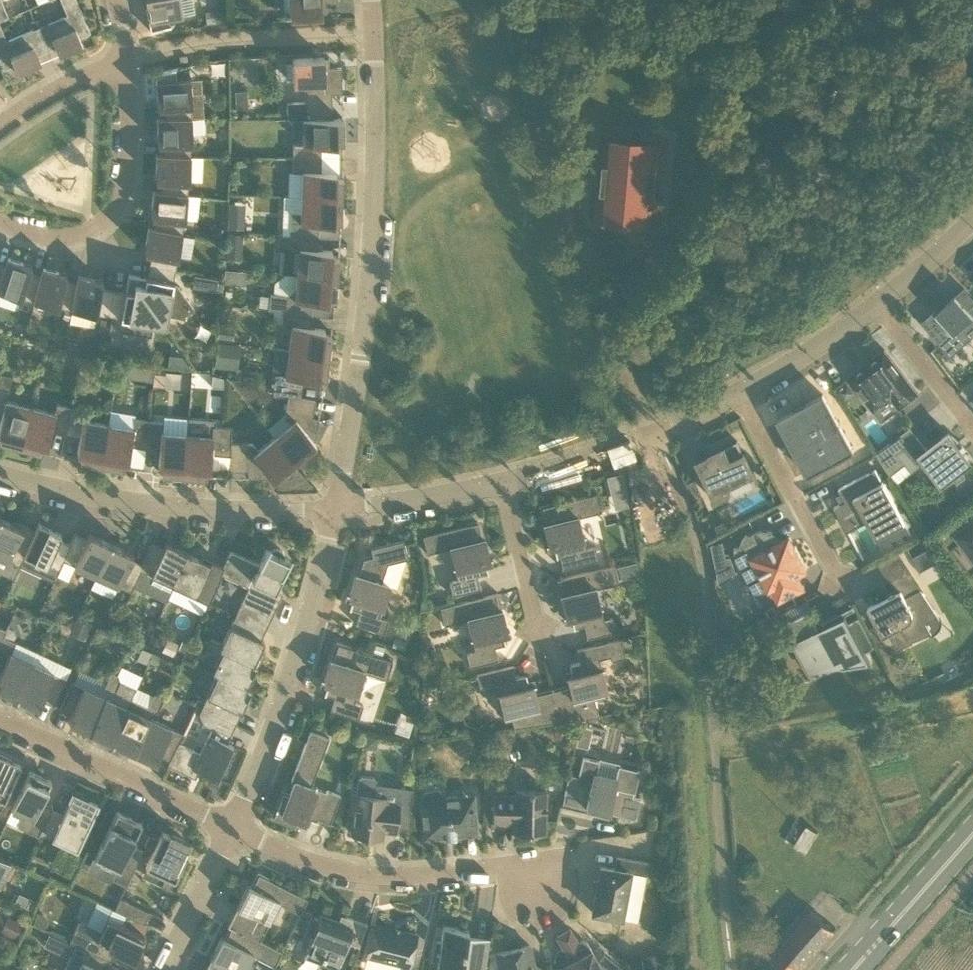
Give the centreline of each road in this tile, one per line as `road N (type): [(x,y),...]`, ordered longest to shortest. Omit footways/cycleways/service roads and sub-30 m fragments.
road 1 (residential): [(337,508),(371,254),(369,0)]
road 2 (residential): [(337,508),(174,510),(0,476)]
road 3 (residential): [(235,831),(321,585),(337,508)]
road 4 (residential): [(536,882),(498,872),(403,880),(347,873),(235,831)]
road 5 (residential): [(128,60),(120,211),(101,232),(62,243),(0,228)]
road 6 (residential): [(235,831),(0,722)]
road 7 (residential): [(742,399),(658,438),(504,488)]
road 8 (residential): [(847,597),(742,399)]
road 9 (secondary): [(853,969),(972,835)]
road 10 (residential): [(504,488),(337,508)]
road 11 (residential): [(877,310),(742,399)]
road 12 (residential): [(972,434),(877,310)]
road 13 (residential): [(538,640),(504,488)]
road 14 (residential): [(169,969),(235,831)]
road 15 (residential): [(0,125),(128,60)]
road 16 (residential): [(972,224),(877,310)]

